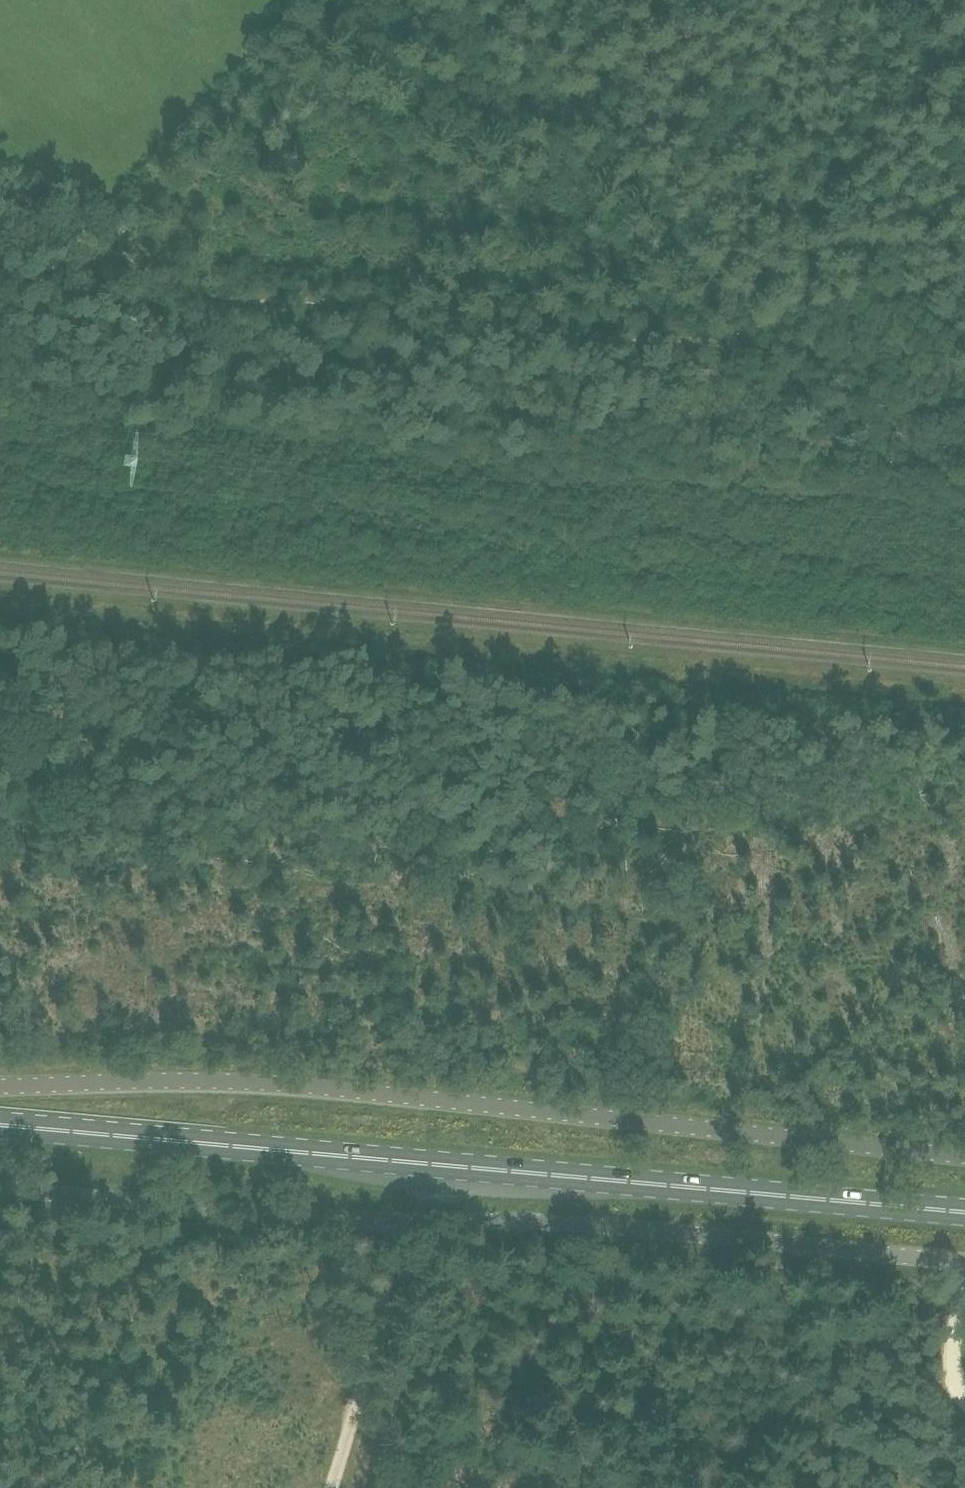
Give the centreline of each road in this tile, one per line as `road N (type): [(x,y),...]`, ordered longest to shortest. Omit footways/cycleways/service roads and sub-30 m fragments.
road 1 (unclassified): [(964,1157),(188,1077),(0,1085)]
road 2 (primary): [(964,1216),(0,1128)]
road 3 (unclassified): [(0,1188),(414,1222),(584,1226),(964,1263)]
road 4 (track): [(330,0),(80,241)]
road 5 (track): [(328,1487),(414,1222)]

